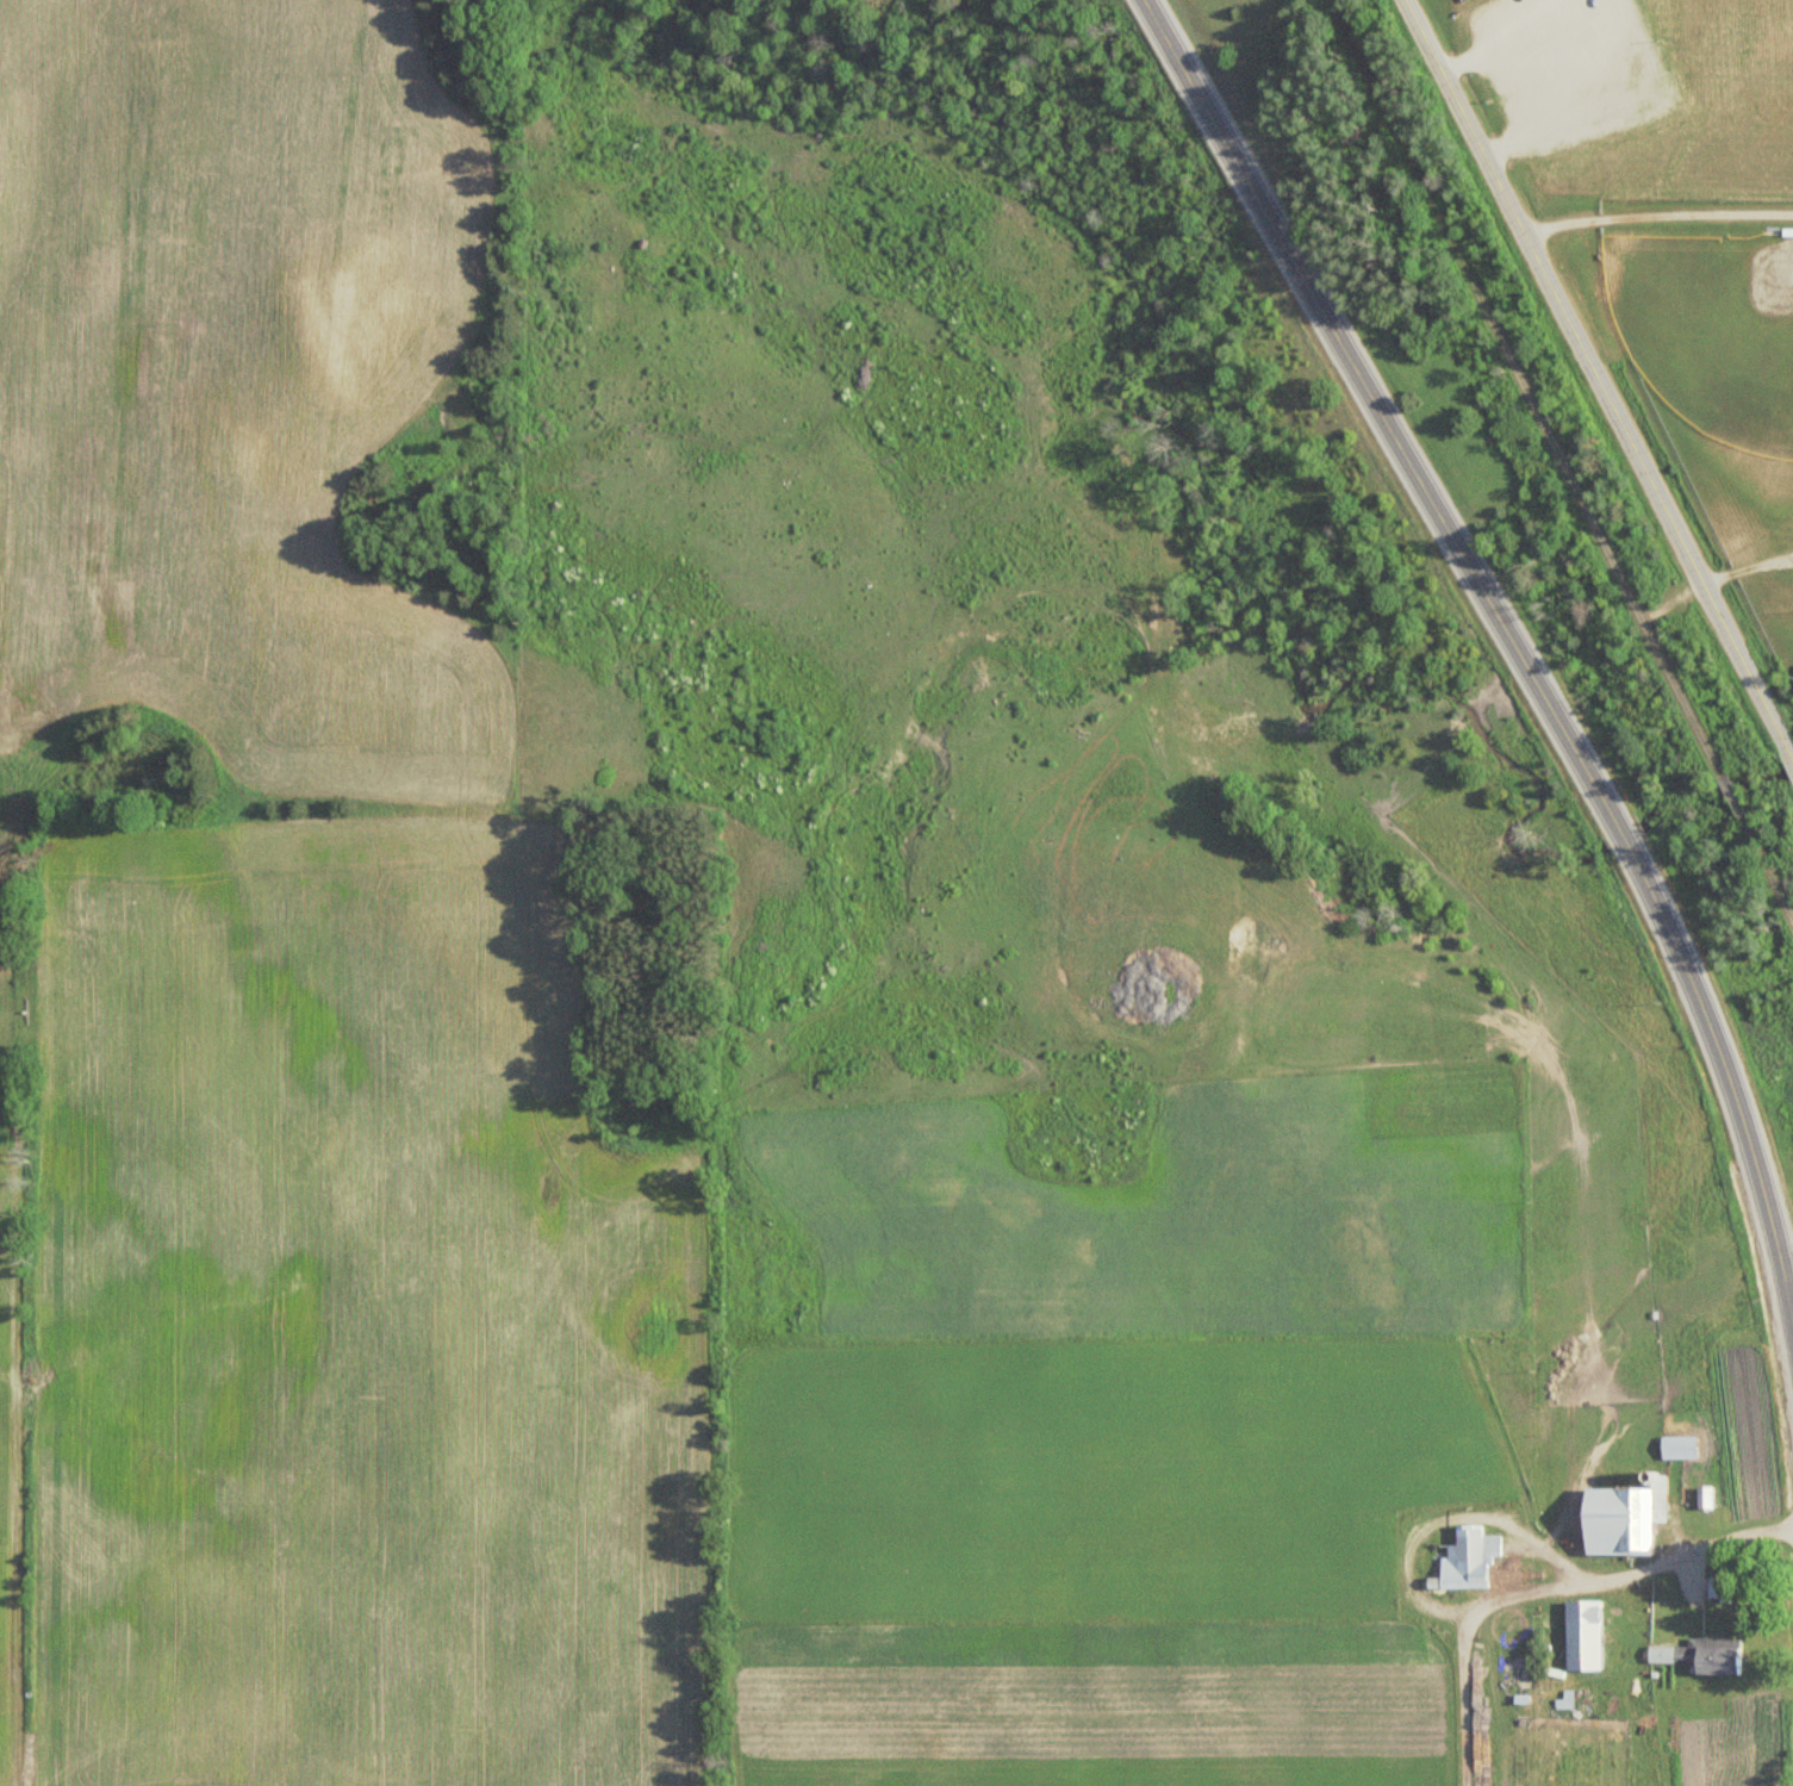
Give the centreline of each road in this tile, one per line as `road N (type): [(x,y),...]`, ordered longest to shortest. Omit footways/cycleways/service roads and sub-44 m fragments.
road 1 (tertiary): [(1792,1326),(1722,1054),(1648,867),(1143,0)]
road 2 (residential): [(1757,683),(1407,0)]

